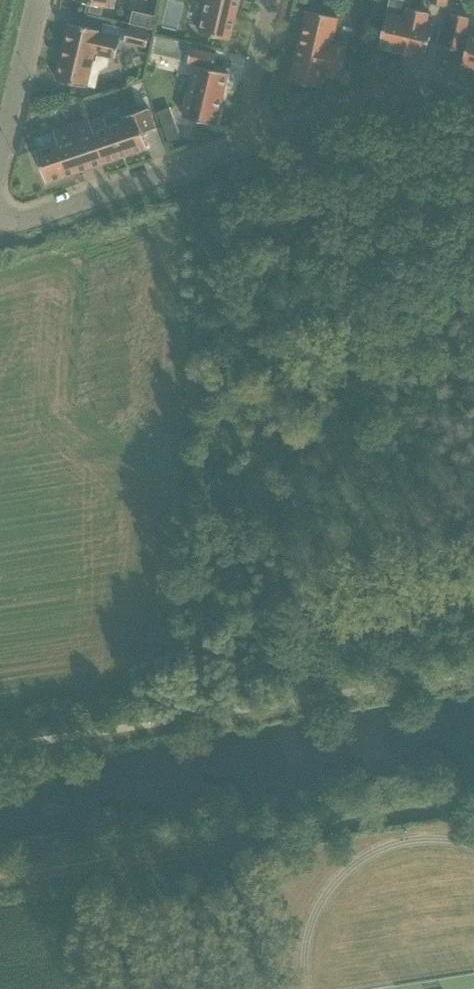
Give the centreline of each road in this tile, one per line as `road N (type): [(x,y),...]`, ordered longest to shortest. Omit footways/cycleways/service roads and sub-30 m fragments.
road 1 (residential): [(40,0),(0,177),(9,200),(43,202),(240,135)]
road 2 (residential): [(240,135),(419,80),(473,96)]
road 3 (residential): [(240,135),(272,0)]

